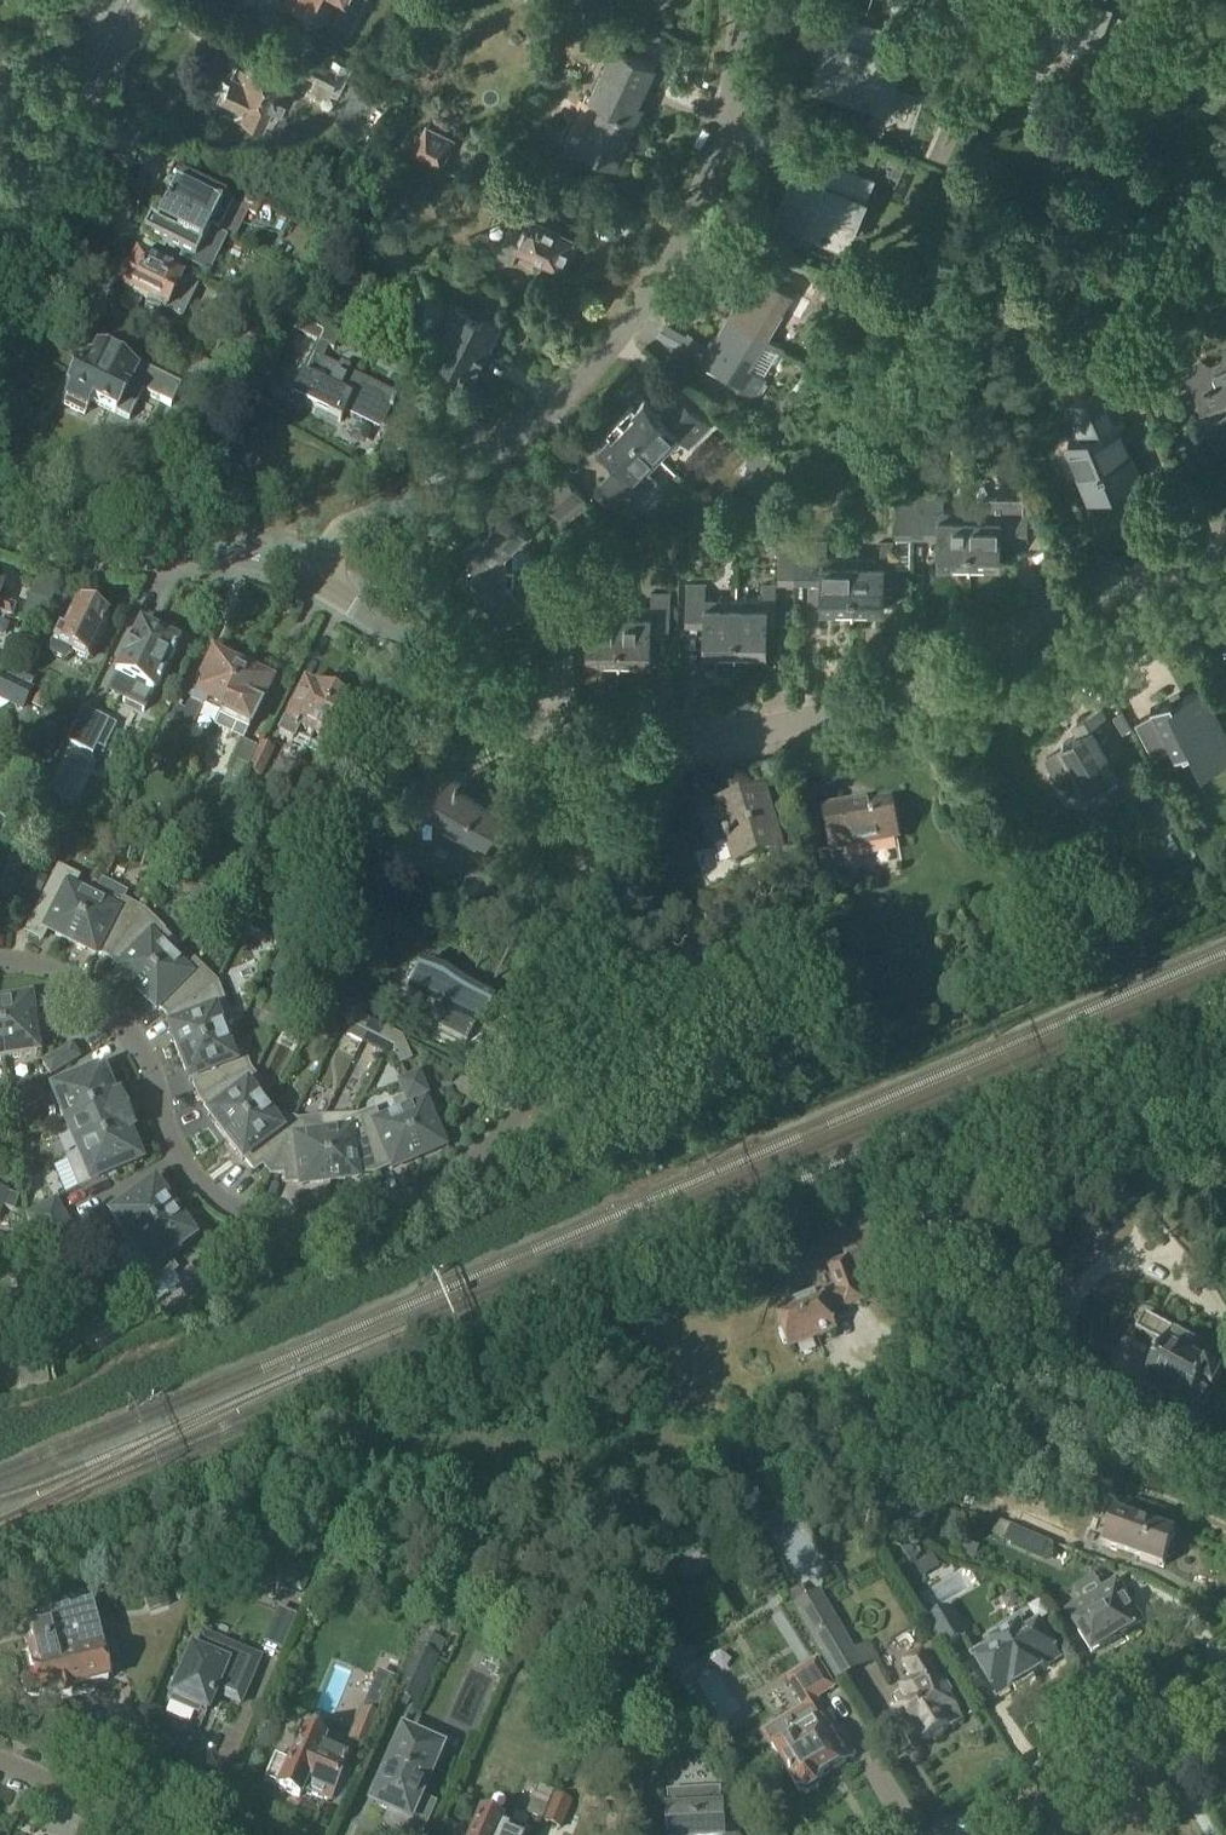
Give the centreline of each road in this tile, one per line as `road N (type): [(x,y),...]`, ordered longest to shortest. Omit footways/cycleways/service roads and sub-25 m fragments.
road 1 (residential): [(0,959),(37,961),(86,985),(124,1021),(185,1164),(220,1199),(261,1214),(337,1216),(418,1197),(502,1138),(535,1090),(583,949),(583,877),(607,791),(609,738)]
road 2 (residential): [(312,582),(342,538),(497,460),(576,390),(650,298),(728,107),(738,0)]
road 3 (residential): [(1225,548),(931,676),(778,730),(609,738)]
road 4 (residential): [(609,738),(554,730),(493,704),(312,582)]
road 5 (residential): [(312,582),(259,558),(143,555),(0,525)]
road 6 (tertiary): [(984,1834),(1225,1688)]
road 7 (secondary): [(0,234),(97,38)]
road 8 (residential): [(0,1765),(163,1834)]

